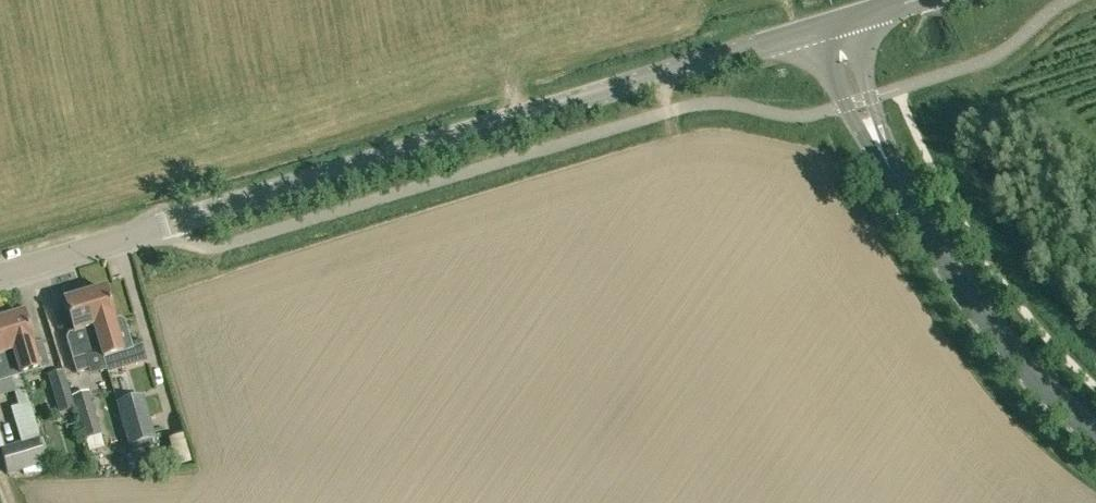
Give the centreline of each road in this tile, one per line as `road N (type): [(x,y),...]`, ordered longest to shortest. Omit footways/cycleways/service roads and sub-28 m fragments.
road 1 (tertiary): [(0,275),(816,30)]
road 2 (tertiary): [(1095,434),(979,309),(894,174)]
road 3 (tertiary): [(816,30),(859,128),(894,174)]
road 4 (tertiary): [(894,174),(845,21)]

